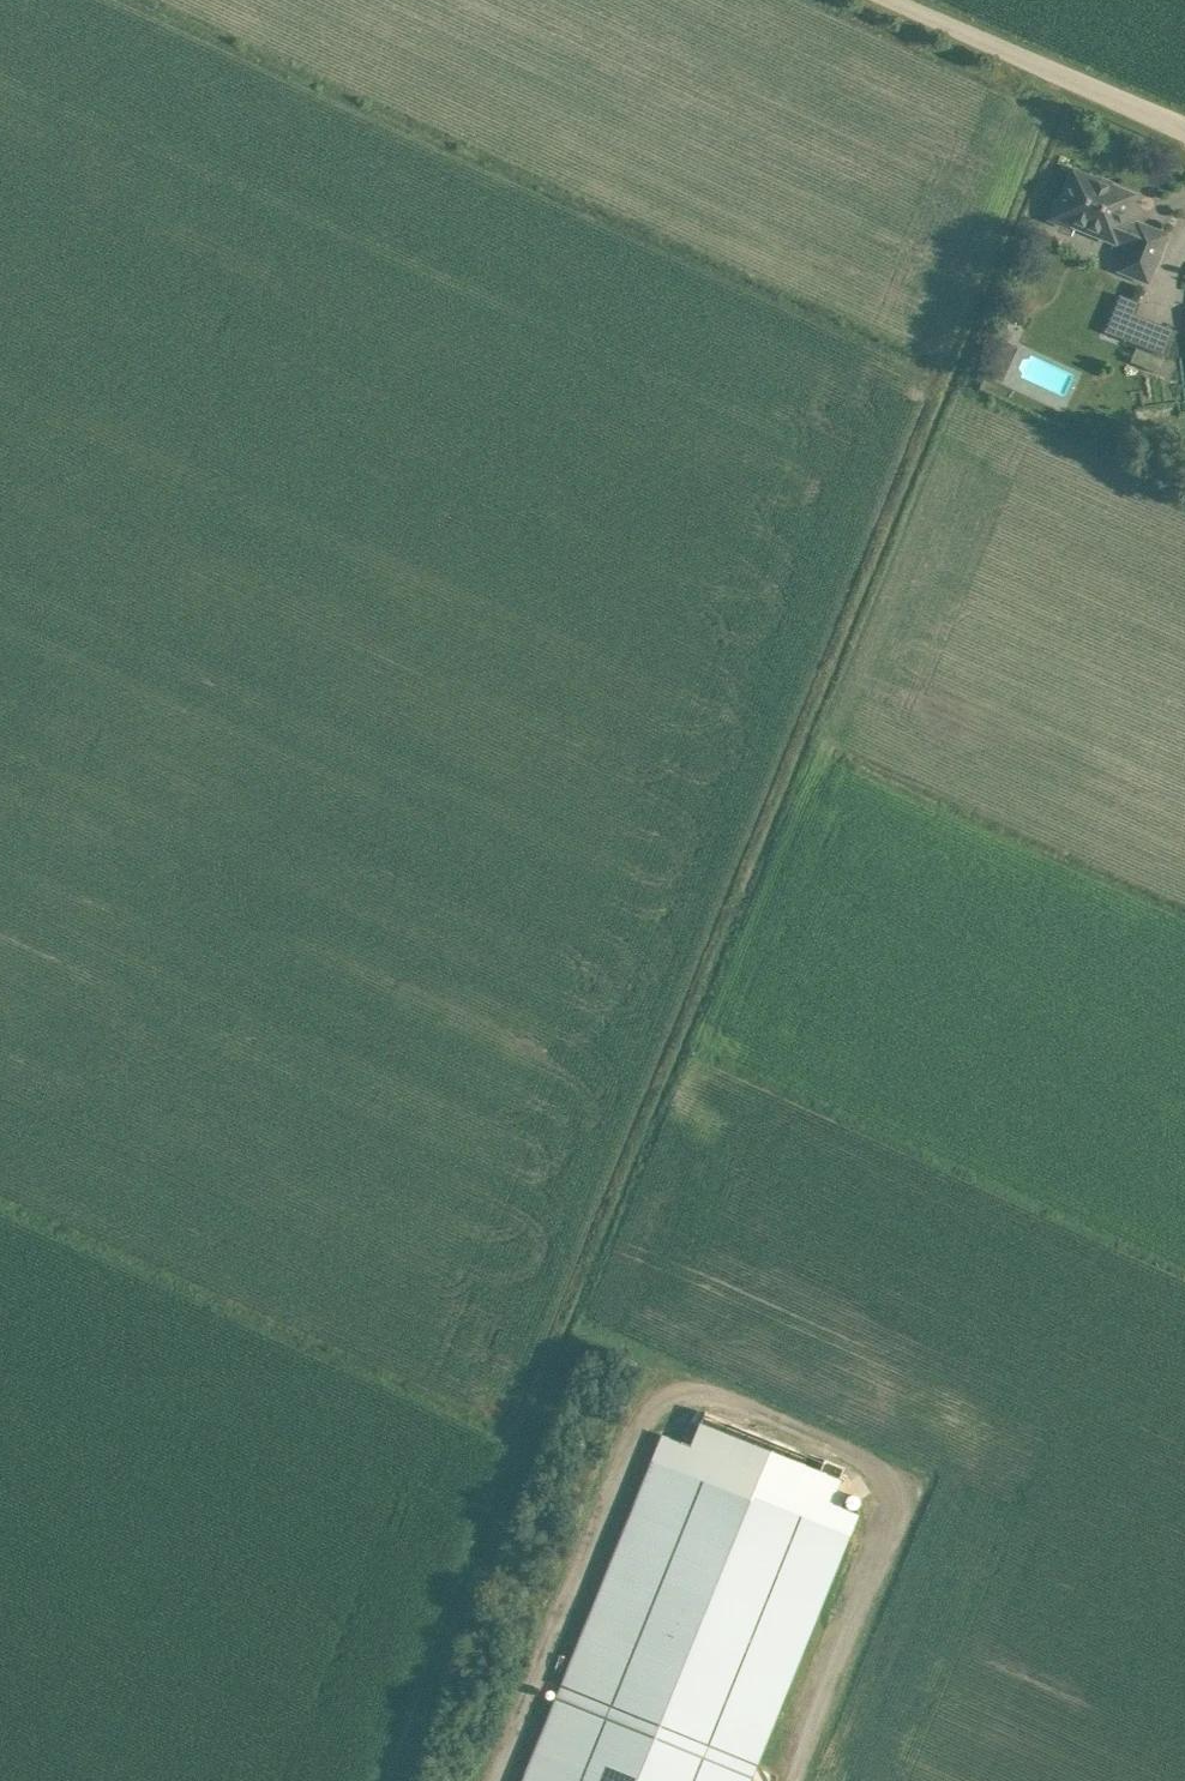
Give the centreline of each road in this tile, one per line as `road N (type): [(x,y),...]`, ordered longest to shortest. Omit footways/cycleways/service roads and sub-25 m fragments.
road 1 (unclassified): [(1184,138),(891,0)]

